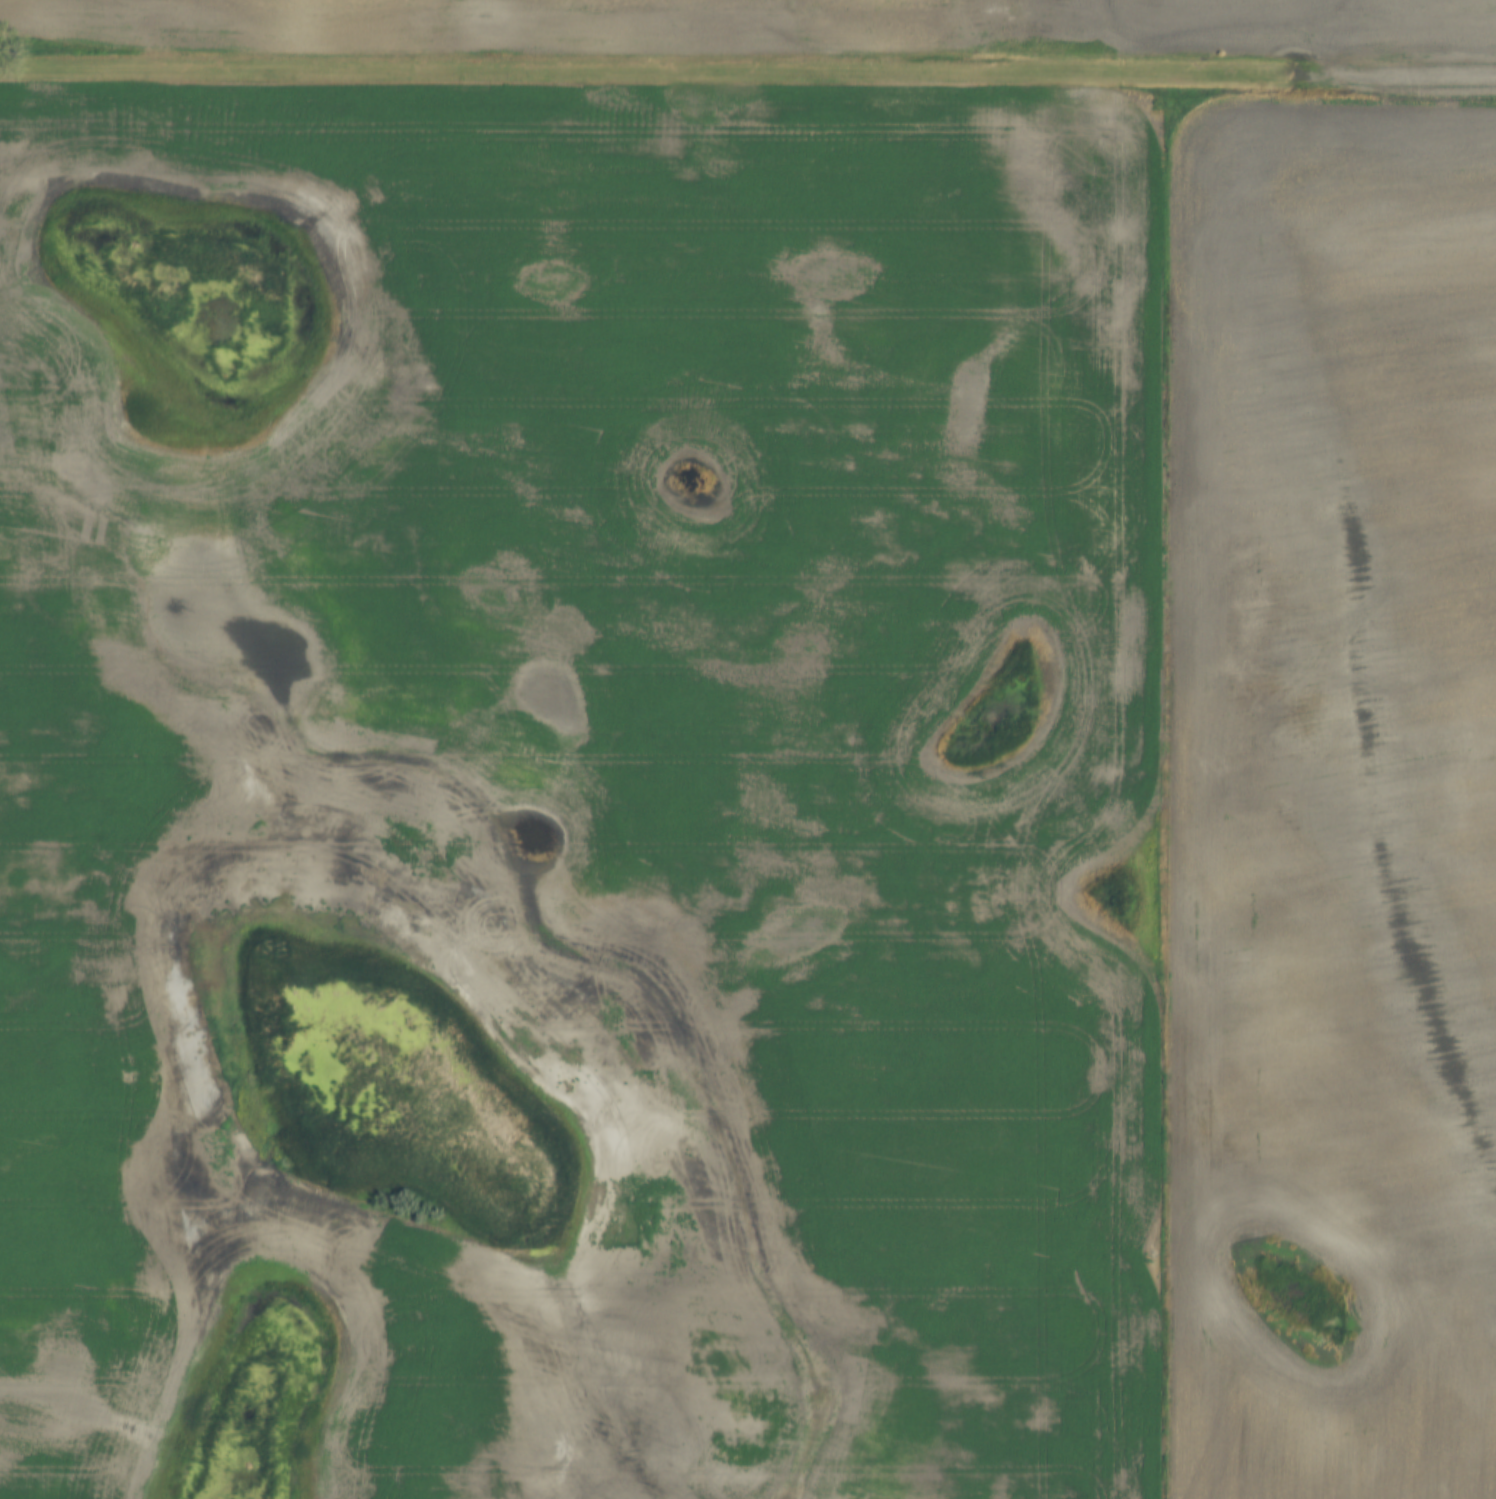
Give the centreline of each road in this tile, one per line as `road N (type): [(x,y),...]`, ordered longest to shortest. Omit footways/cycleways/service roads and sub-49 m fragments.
road 1 (track): [(0,73),(1495,77)]

